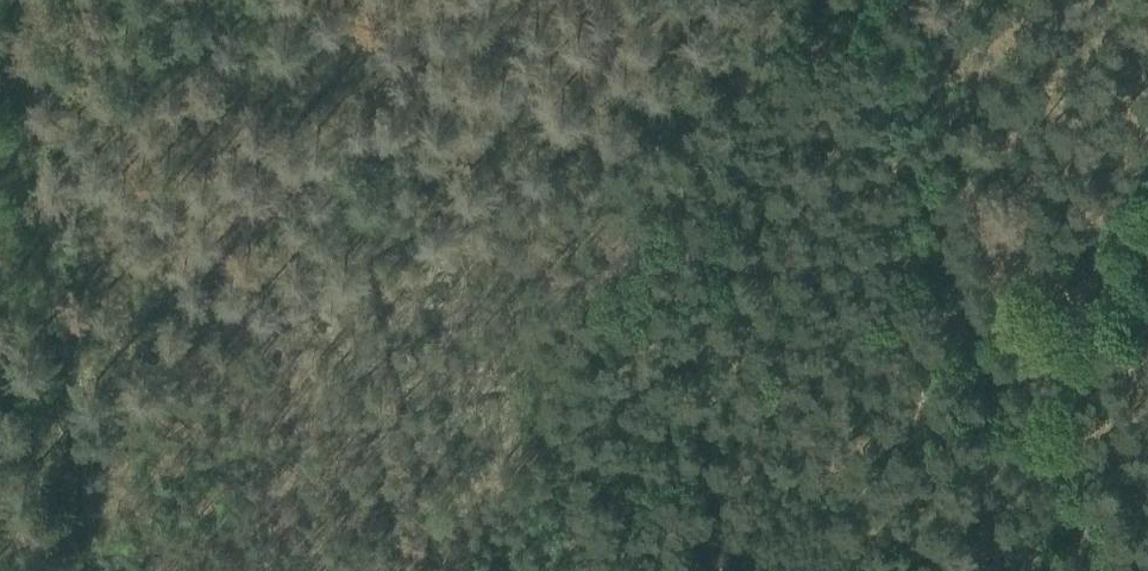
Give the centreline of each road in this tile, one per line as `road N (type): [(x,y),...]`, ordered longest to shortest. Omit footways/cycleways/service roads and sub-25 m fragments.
road 1 (track): [(1096,570),(910,0)]

